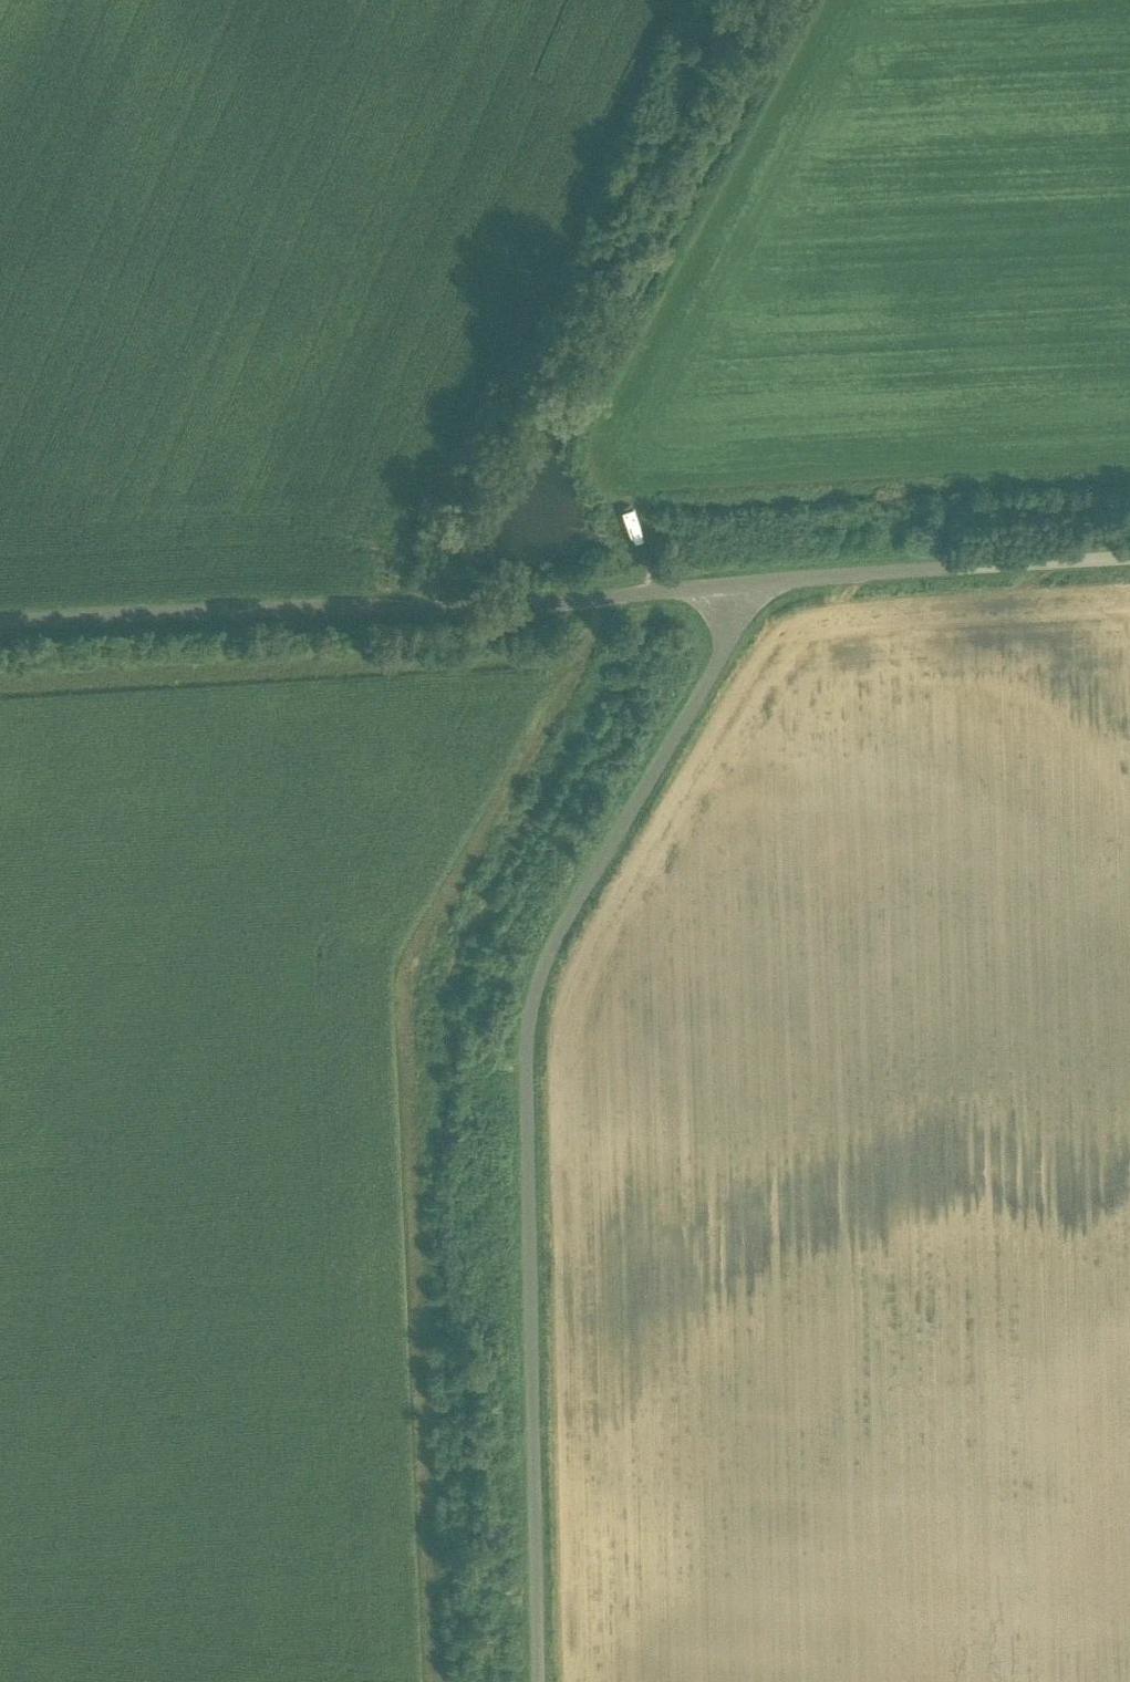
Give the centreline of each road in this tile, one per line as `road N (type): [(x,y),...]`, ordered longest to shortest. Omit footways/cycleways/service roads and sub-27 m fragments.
road 1 (unclassified): [(540,1681),(534,1028),(547,969),(569,927),(713,671),(730,589)]
road 2 (unclassified): [(730,589),(0,622)]
road 3 (unclassified): [(1129,563),(730,589)]

